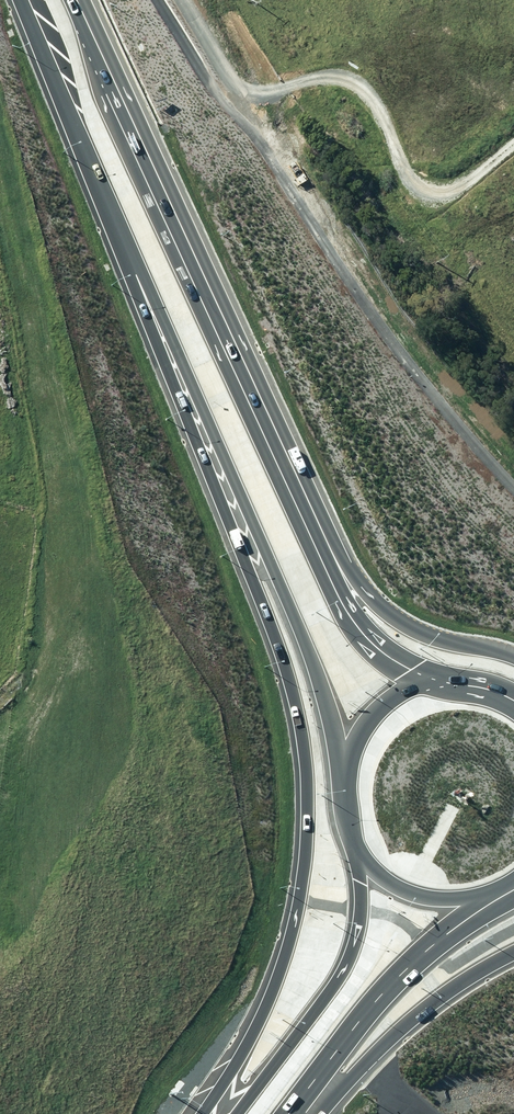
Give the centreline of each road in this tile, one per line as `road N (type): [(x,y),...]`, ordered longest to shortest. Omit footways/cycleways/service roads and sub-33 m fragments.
road 1 (motorway): [(208,1113),(266,1014),(290,940),(307,831),(307,765),(287,672),(153,334),(128,246)]
road 2 (trunk): [(77,0),(320,555)]
road 3 (trunk): [(344,792),(337,734),(316,672),(200,393),(128,246)]
road 4 (motorway): [(238,1113),(346,965),(361,899),(352,836)]
road 5 (motorway): [(504,894),(388,987),(288,1113)]
road 6 (trunk): [(128,246),(20,0)]
road 7 (motorway): [(513,952),(461,980),(309,1113)]
road 8 (primary): [(320,555),(411,627),(513,654)]
road 9 (trunk): [(504,894),(460,905),(416,897),(378,873),(352,836)]
road 10 (trunk): [(320,555),(373,643),(435,682)]
road 11 (trunk): [(344,792),(364,729),(395,698),(435,682)]

